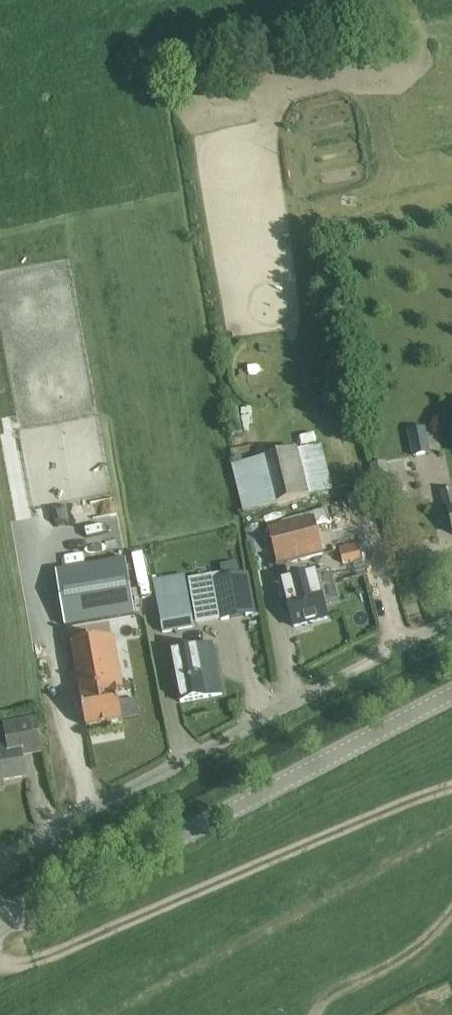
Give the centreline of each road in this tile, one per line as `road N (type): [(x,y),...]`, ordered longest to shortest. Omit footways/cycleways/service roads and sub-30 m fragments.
road 1 (unclassified): [(0,856),(451,623)]
road 2 (unclassified): [(0,928),(451,700)]

